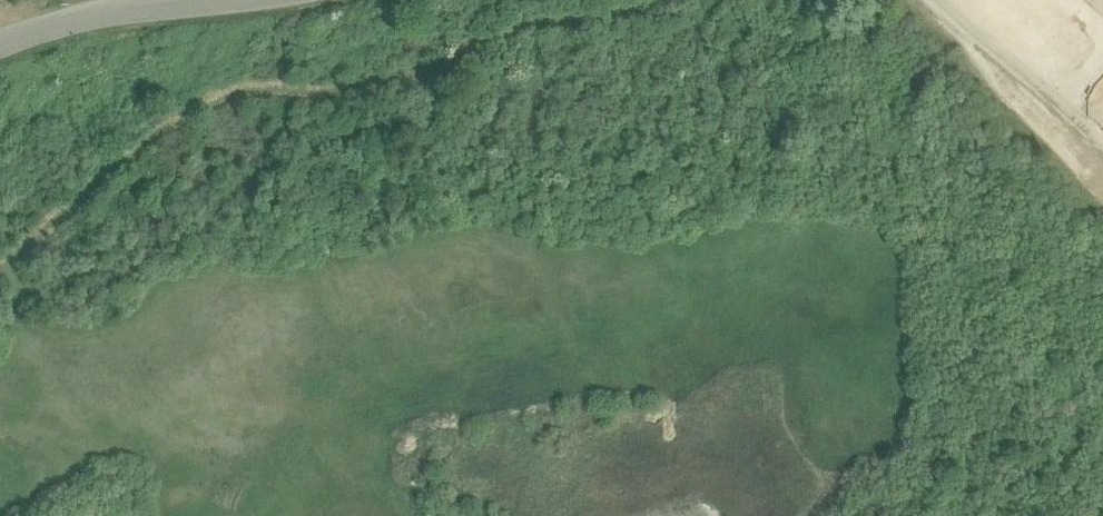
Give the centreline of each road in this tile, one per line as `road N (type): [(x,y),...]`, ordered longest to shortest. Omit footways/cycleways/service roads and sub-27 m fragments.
road 1 (unclassified): [(0,40),(89,15),(238,0)]

